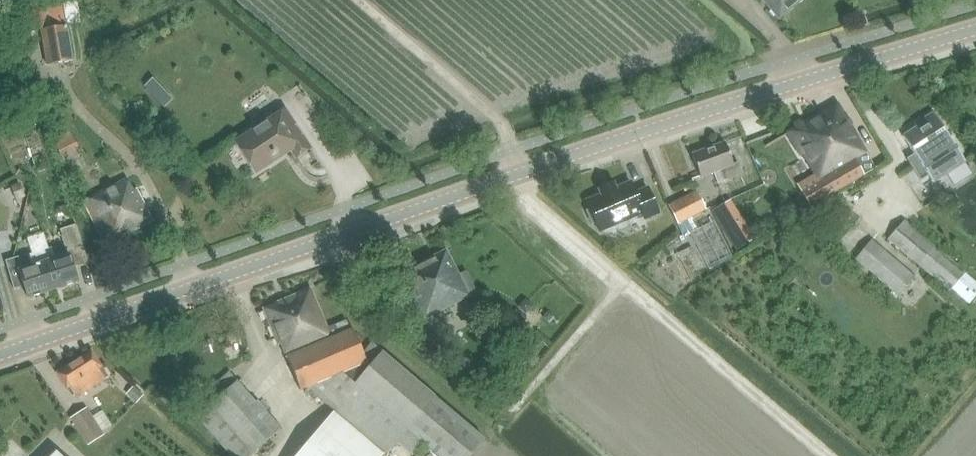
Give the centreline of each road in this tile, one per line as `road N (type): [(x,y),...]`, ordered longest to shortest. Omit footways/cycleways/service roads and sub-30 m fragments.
road 1 (tertiary): [(520,174),(0,356)]
road 2 (tertiary): [(975,30),(520,174)]
road 3 (track): [(512,150),(499,122),(359,0)]

